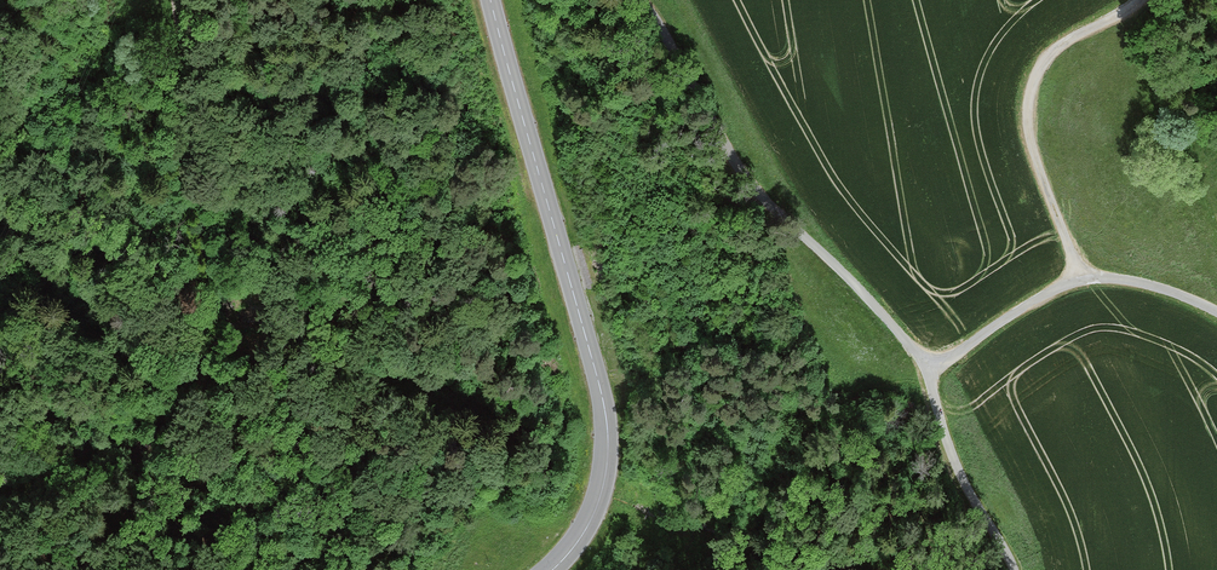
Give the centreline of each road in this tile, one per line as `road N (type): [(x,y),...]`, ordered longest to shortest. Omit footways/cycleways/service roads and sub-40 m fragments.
road 1 (unclassified): [(643,0),(767,203),(913,350),(962,478),(1015,569)]
road 2 (track): [(176,0),(221,335),(202,389),(158,439),(0,529)]
road 3 (secondary): [(492,0),(607,411),(611,461),(602,504),(556,569)]
road 4 (track): [(1080,281),(1034,129),(1039,81),(1064,49),(1125,22),(1181,11)]

